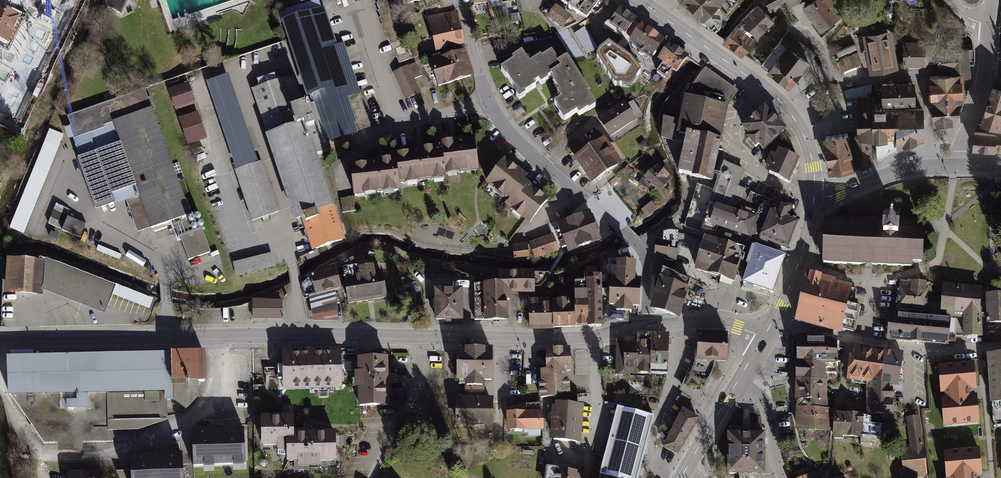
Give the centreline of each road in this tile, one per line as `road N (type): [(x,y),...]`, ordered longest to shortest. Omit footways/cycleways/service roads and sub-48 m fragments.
road 1 (tertiary): [(0,341),(419,337)]
road 2 (residential): [(647,326),(651,278),(641,250),(516,142),(489,102)]
road 3 (residential): [(770,326),(934,352),(1000,348)]
road 4 (unclassified): [(489,102),(397,127),(351,11)]
road 5 (tertiary): [(419,337),(593,338)]
road 6 (residential): [(683,323),(650,459),(671,477)]
road 7 (residential): [(815,198),(762,175),(734,145),(741,117),(768,91)]
road 8 (primary): [(768,91),(638,0)]
road 9 (residential): [(419,337),(418,389),(371,477)]
road 10 (residential): [(784,105),(830,78),(925,74)]
road 11 (residential): [(988,25),(981,92),(955,166)]
road 12 (tertiary): [(815,198),(918,168),(955,166)]
road 13 (primary): [(770,326),(815,198)]
road 14 (residential): [(593,338),(596,411),(588,459)]

